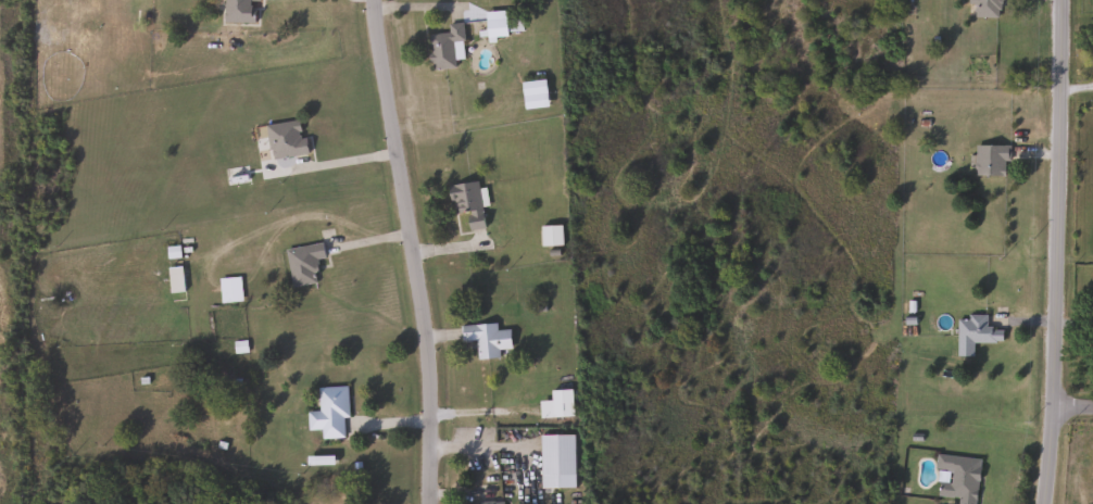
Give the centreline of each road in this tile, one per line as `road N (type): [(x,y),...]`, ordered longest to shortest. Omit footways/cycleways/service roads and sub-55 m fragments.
road 1 (residential): [(375,0),(428,346),(432,503)]
road 2 (residential): [(1045,503),(1063,0)]

